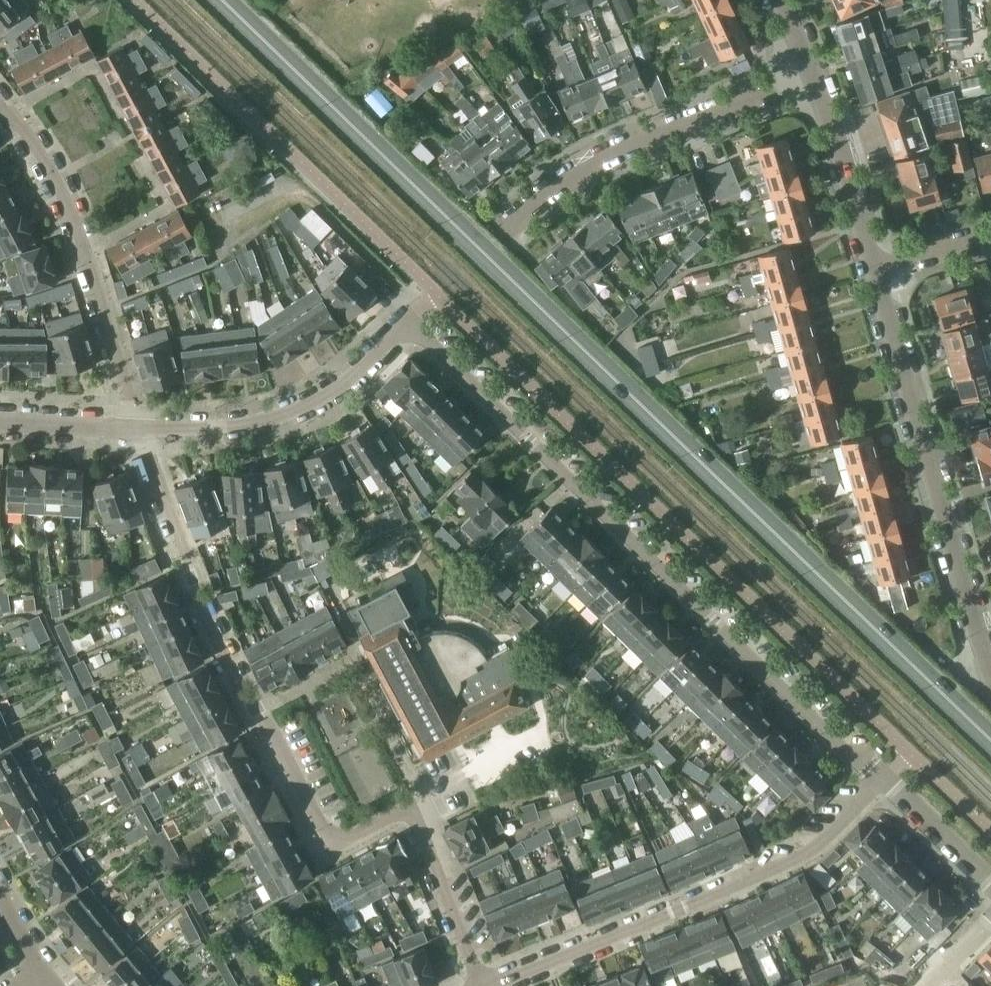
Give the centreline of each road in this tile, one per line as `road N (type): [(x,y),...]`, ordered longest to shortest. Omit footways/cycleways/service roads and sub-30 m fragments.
road 1 (secondary): [(214,0),(990,758)]
road 2 (residential): [(138,429),(228,427),(306,409),(367,367),(410,322),(885,777)]
road 3 (residential): [(484,985),(410,812),(332,845),(212,633),(138,429)]
road 4 (residential): [(496,985),(794,859),(885,777)]
road 5 (tertiary): [(990,673),(874,269)]
road 6 (residential): [(0,103),(55,176),(138,429)]
road 7 (residential): [(507,226),(611,153),(815,78)]
road 8 (tertiary): [(874,269),(815,78)]
road 9 (residential): [(885,777),(990,879)]
road 10 (residential): [(0,420),(138,429)]
road 11 (residential): [(874,269),(990,237)]

